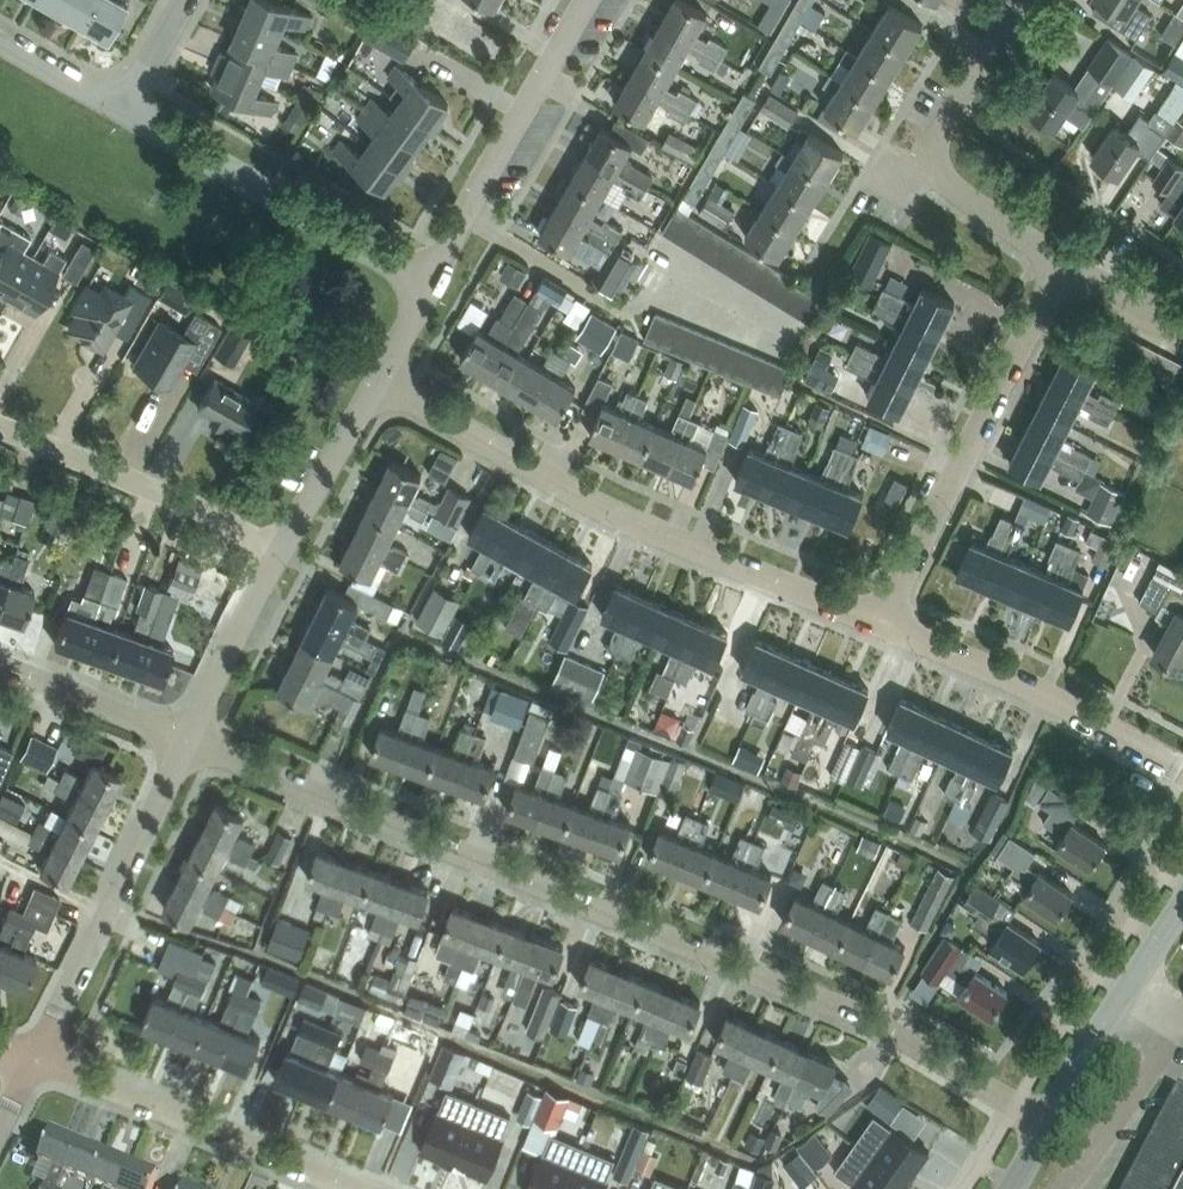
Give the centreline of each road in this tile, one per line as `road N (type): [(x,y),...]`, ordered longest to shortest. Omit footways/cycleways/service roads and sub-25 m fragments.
road 1 (residential): [(1045,1126),(870,1022),(189,740)]
road 2 (residential): [(881,626),(597,507),(378,381)]
road 3 (residential): [(881,626),(1060,267)]
road 4 (residential): [(430,288),(122,106)]
road 5 (residential): [(33,1060),(189,740)]
road 6 (residential): [(1060,267),(942,180),(935,162),(942,121),(1018,0)]
road 7 (residential): [(345,1188),(33,1060)]
road 8 (residential): [(1182,772),(1039,695),(881,626)]
road 9 (residential): [(430,288),(472,194),(583,0)]
road 10 (residential): [(279,548),(0,424)]
road 11 (tertiary): [(1045,1126),(1182,904)]
road 12 (residential): [(189,740),(279,548)]
road 13 (residential): [(189,740),(0,663)]
road 14 (residential): [(279,548),(378,381)]
road 15 (residential): [(122,106),(0,38)]
road 16 (residential): [(1060,267),(1182,320)]
road 17 (residential): [(122,106),(184,0)]

